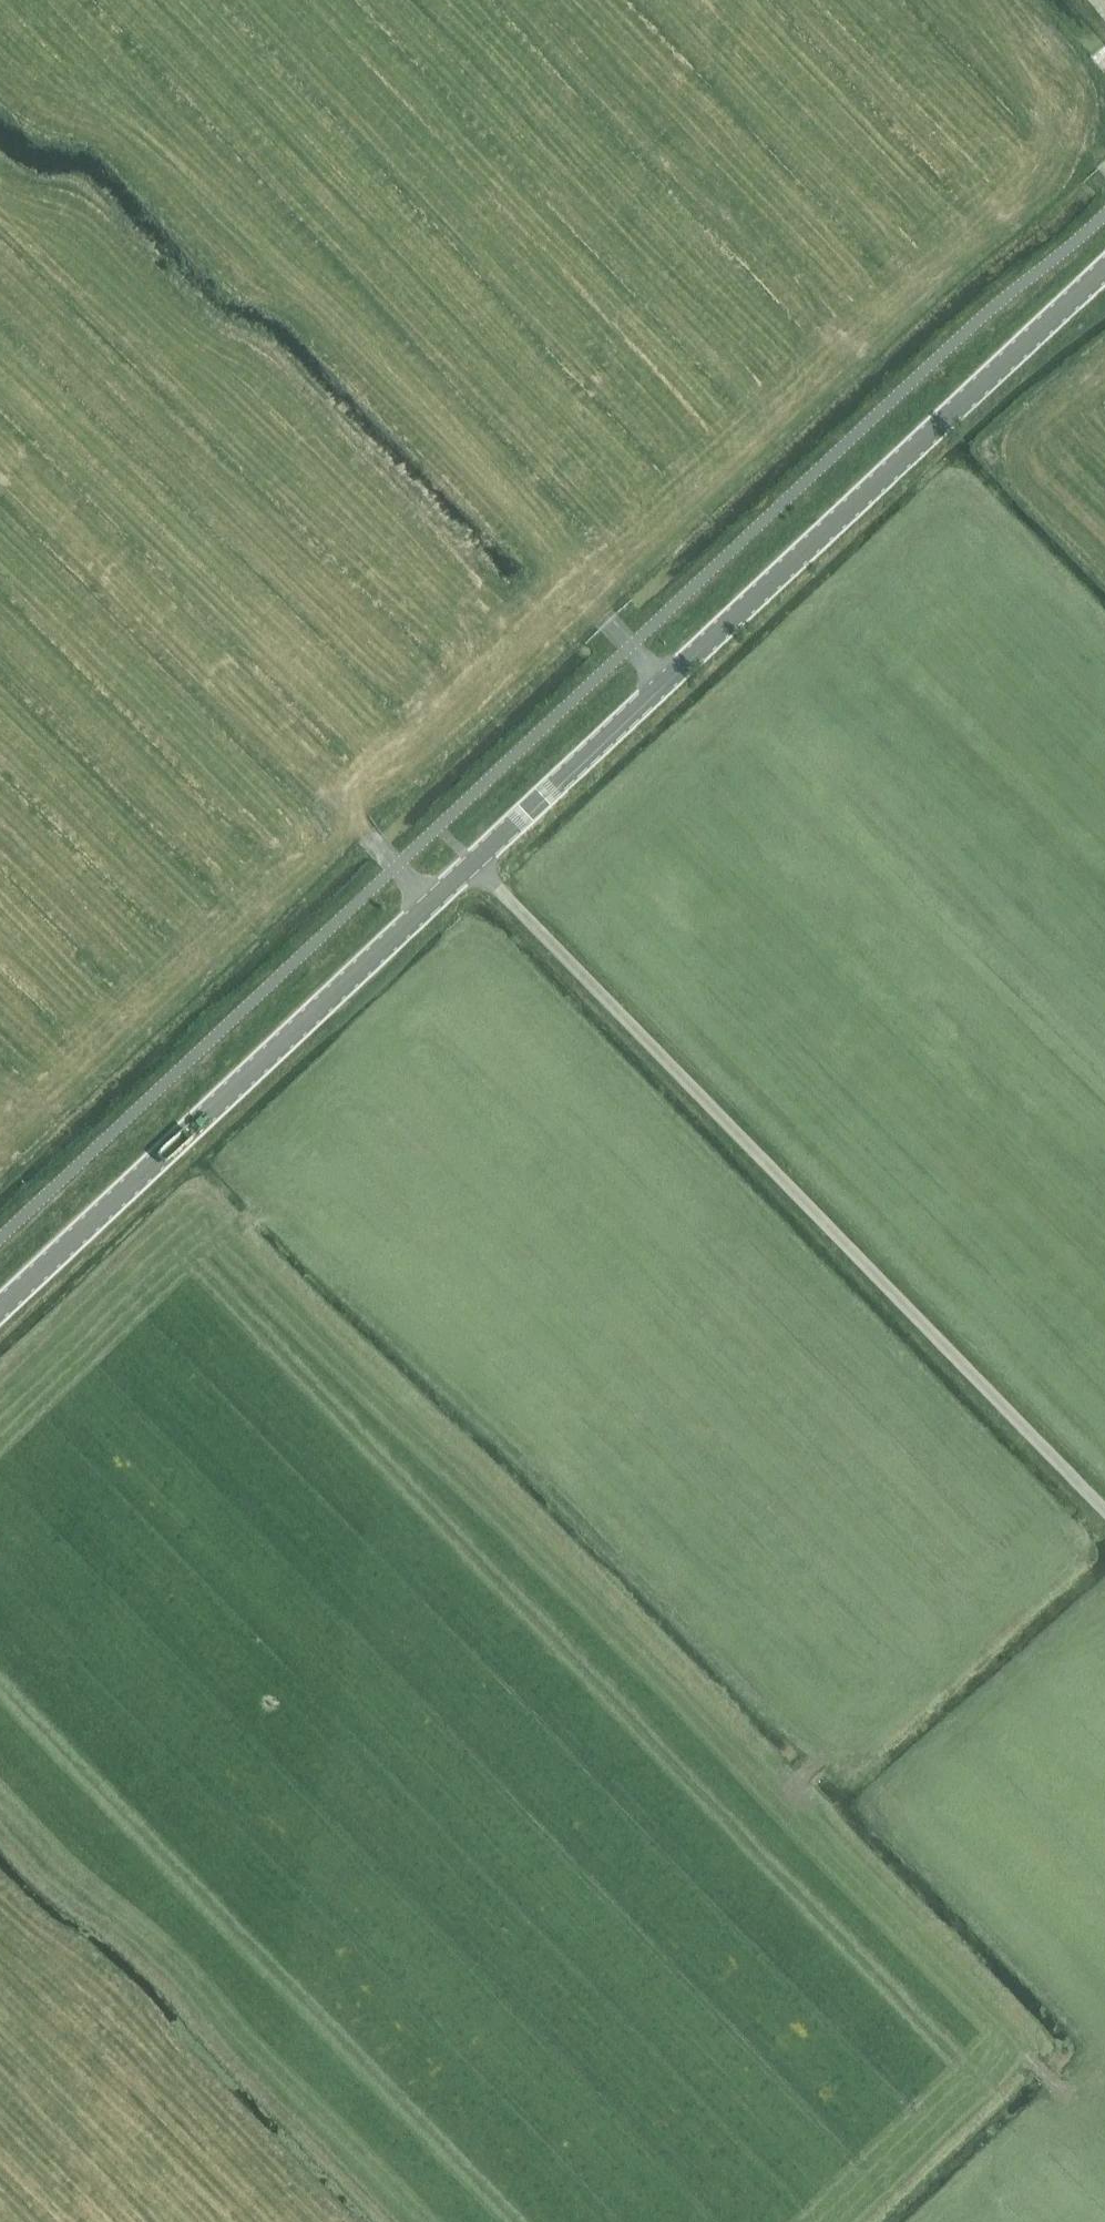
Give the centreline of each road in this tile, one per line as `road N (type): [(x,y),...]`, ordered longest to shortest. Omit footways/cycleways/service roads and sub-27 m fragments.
road 1 (secondary): [(0,1307),(1104,269)]

